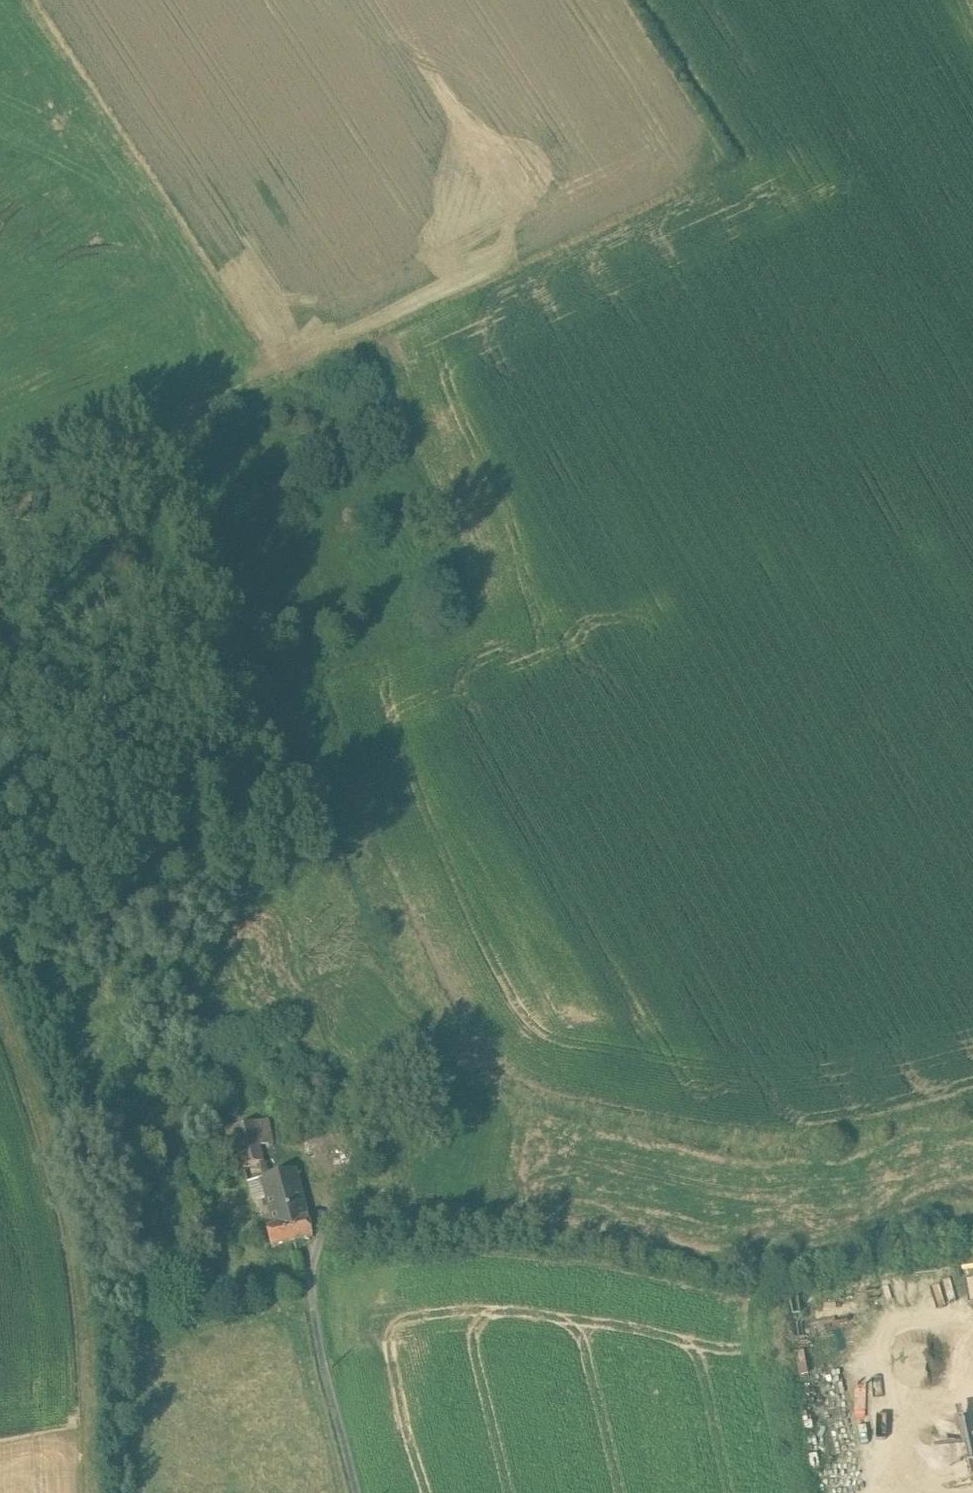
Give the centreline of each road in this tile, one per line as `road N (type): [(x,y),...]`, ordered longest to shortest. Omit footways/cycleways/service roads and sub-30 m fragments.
road 1 (unclassified): [(361,1492),(324,1340),(315,1252)]

